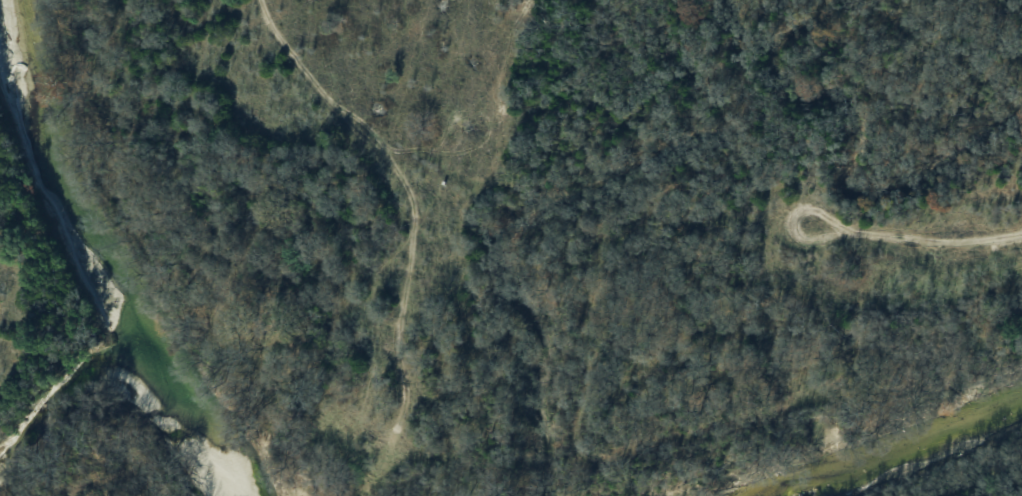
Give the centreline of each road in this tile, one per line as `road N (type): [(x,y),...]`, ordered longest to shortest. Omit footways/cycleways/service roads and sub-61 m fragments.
road 1 (track): [(849,229),(972,242),(1021,234)]

